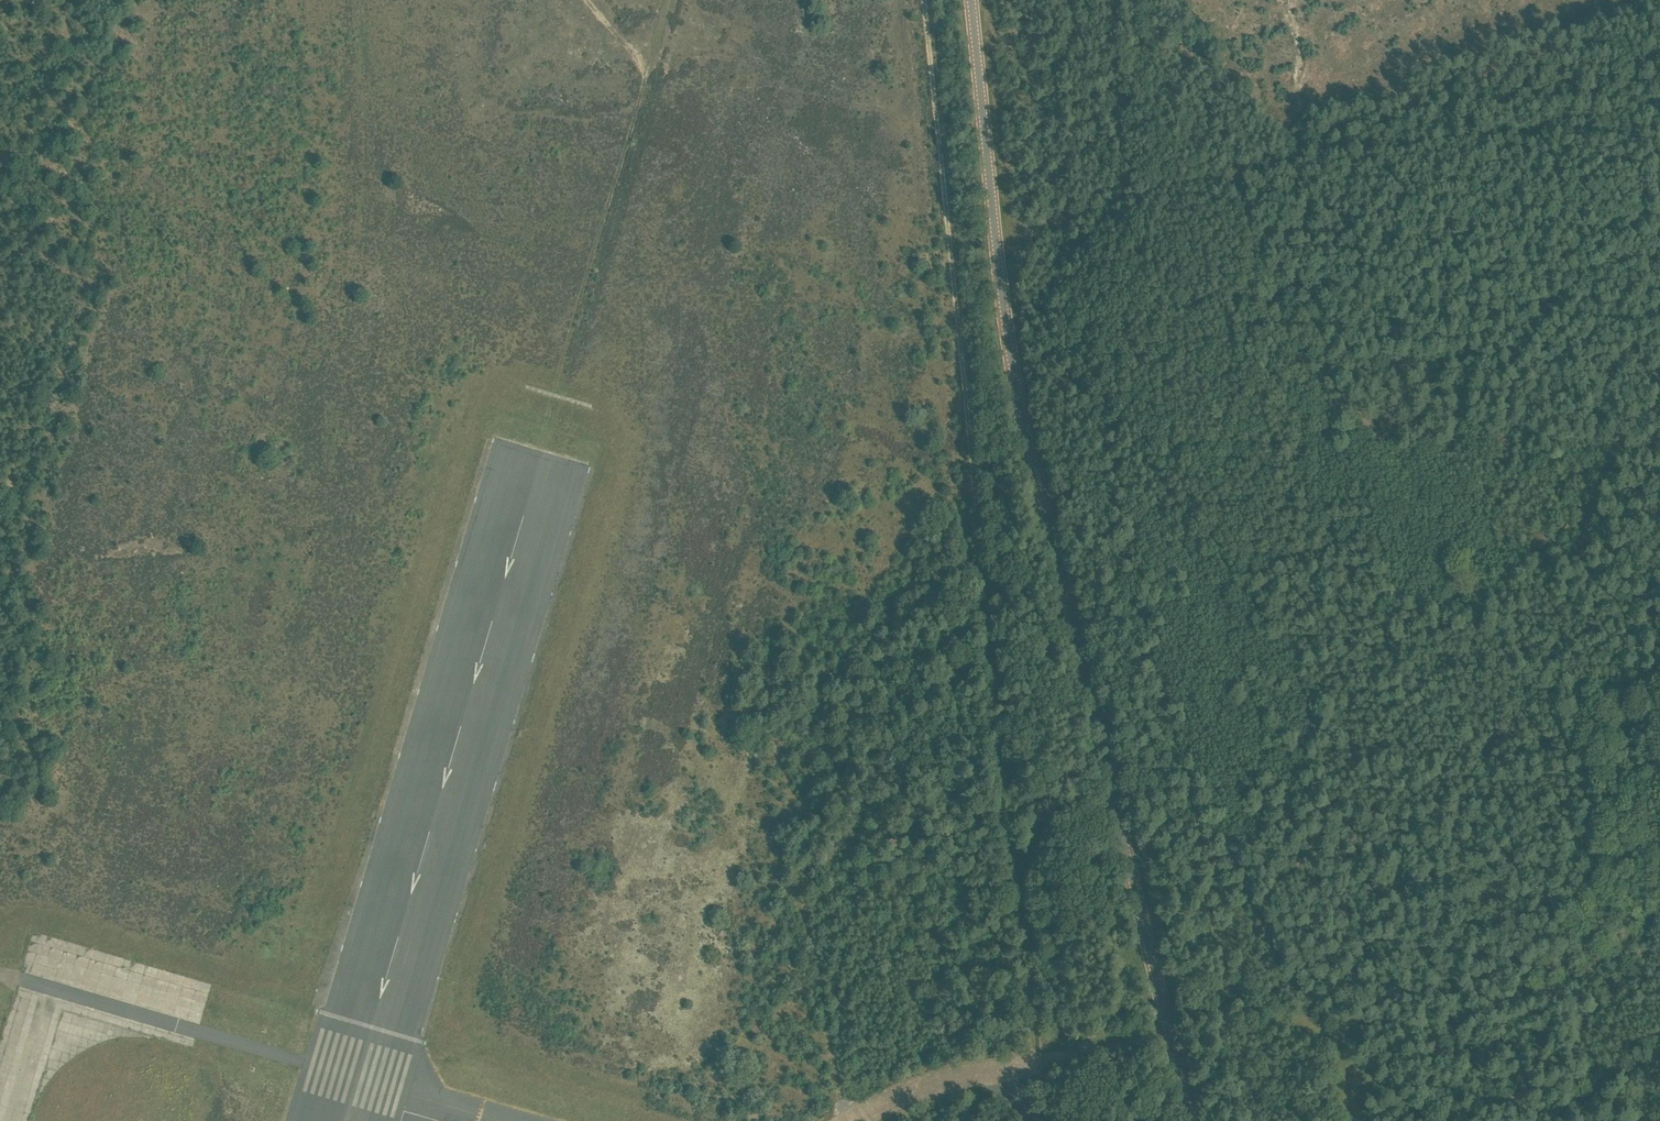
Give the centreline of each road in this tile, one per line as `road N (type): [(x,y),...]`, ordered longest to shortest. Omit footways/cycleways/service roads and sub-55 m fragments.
road 1 (secondary): [(1192,1120),(1028,428),(973,0)]
road 2 (track): [(1017,1066),(1168,1020)]

